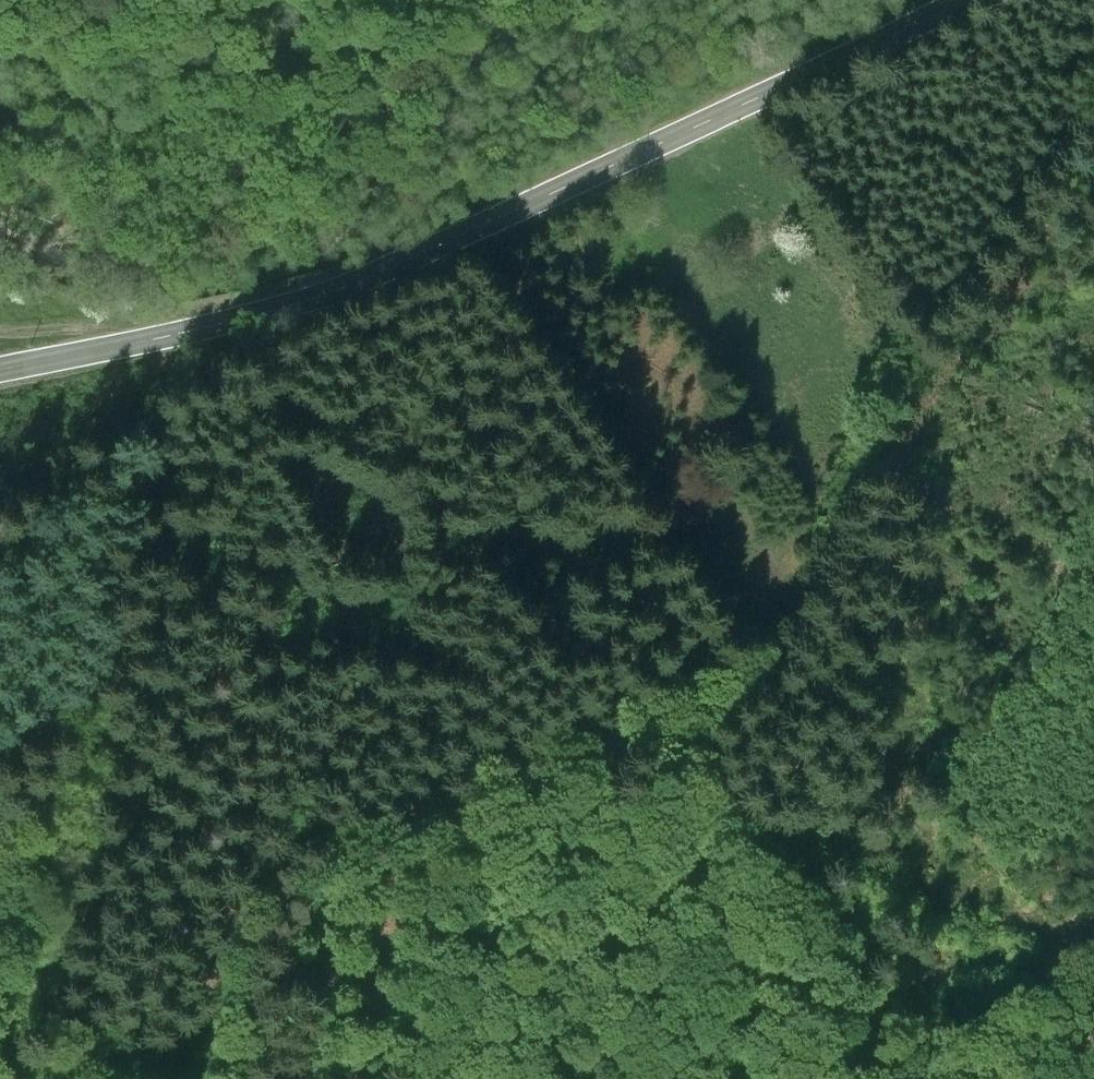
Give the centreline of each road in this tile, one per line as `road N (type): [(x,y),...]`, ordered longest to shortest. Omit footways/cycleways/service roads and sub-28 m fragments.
road 1 (track): [(1093,960),(1066,1026),(1072,1078)]

